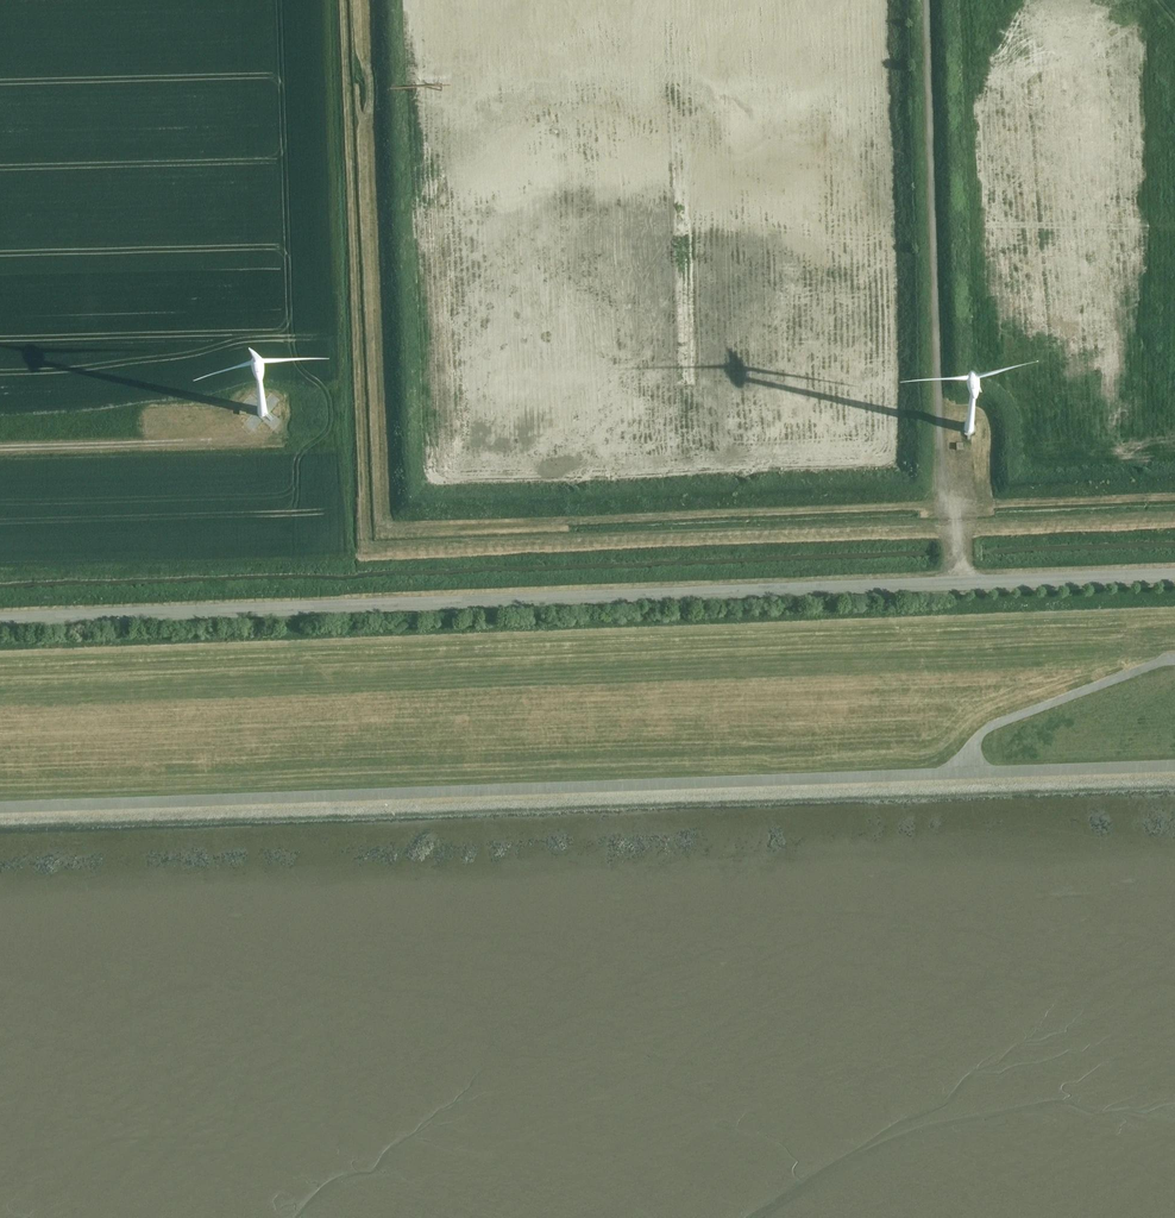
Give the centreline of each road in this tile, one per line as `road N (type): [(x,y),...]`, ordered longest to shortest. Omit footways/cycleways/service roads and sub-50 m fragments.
road 1 (unclassified): [(1174,576),(0,618)]
road 2 (track): [(982,773),(0,809)]
road 3 (track): [(925,0),(951,583)]
road 4 (track): [(1174,668),(981,732),(982,773)]
road 5 (track): [(0,447),(238,441)]

